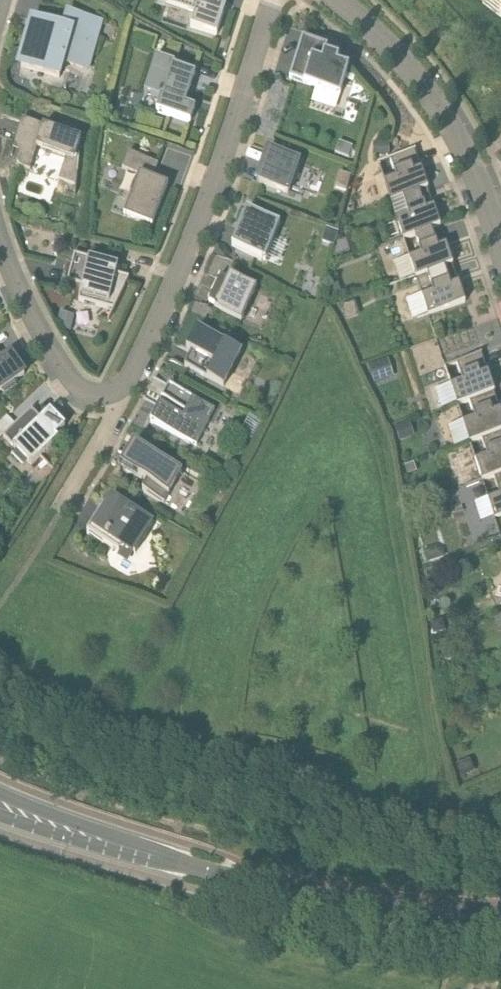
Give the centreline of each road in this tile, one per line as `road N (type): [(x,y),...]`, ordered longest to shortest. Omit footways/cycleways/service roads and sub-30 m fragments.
road 1 (residential): [(119,395),(154,338),(273,0)]
road 2 (secondary): [(500,917),(305,895),(111,843)]
road 3 (residential): [(500,244),(474,159),(431,95),(337,0)]
road 4 (residential): [(119,395),(97,398),(76,389),(0,240)]
road 5 (residential): [(59,512),(119,395)]
road 6 (secondary): [(111,843),(0,793)]

